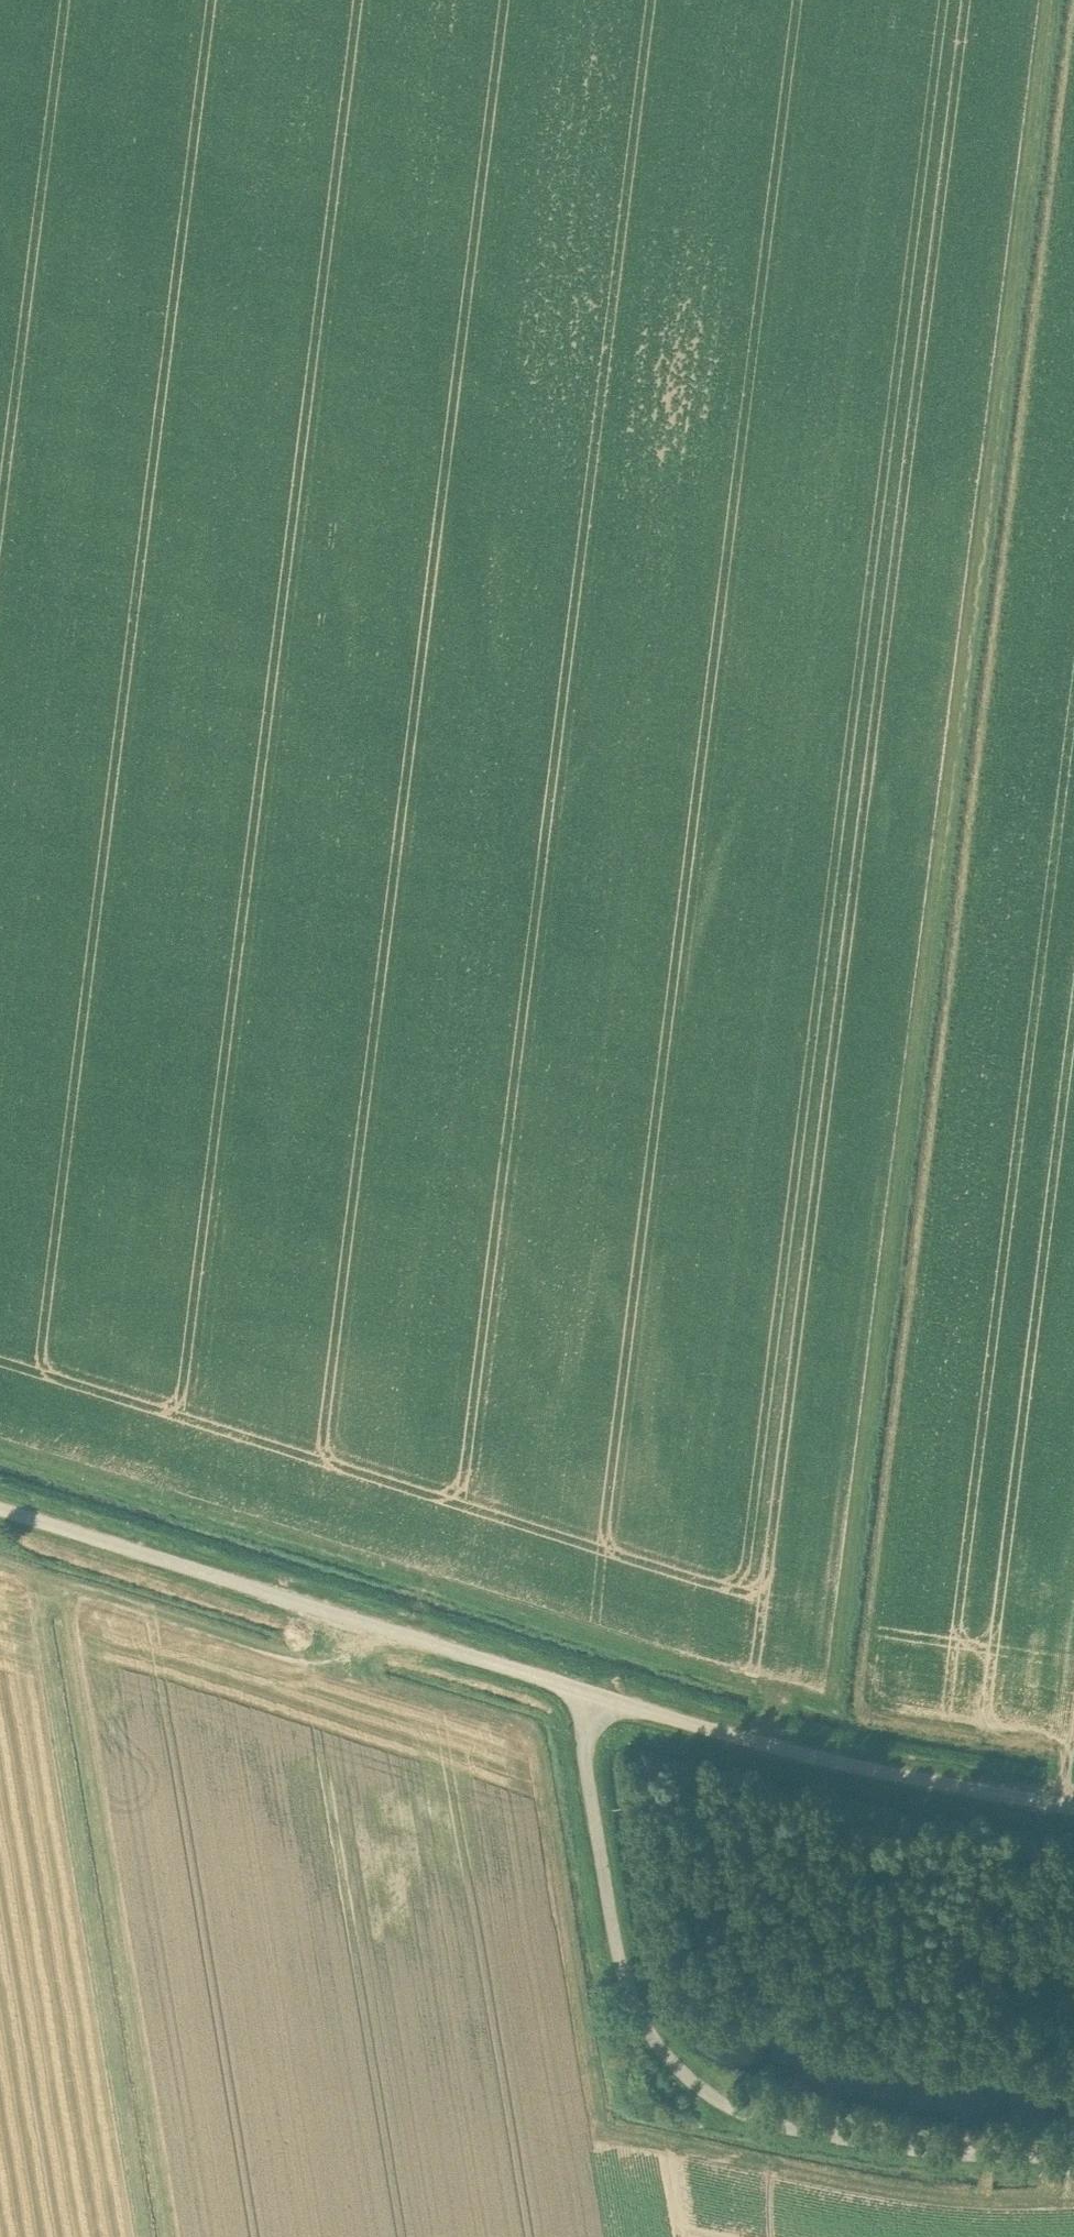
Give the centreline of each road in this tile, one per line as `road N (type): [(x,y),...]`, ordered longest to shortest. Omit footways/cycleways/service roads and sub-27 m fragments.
road 1 (unclassified): [(1073,2166),(964,2165),(812,2139),(743,2119),(659,2062),(617,1957),(576,1696)]
road 2 (unclassified): [(576,1696),(0,1515)]
road 3 (unclassified): [(1073,1807),(576,1696)]

